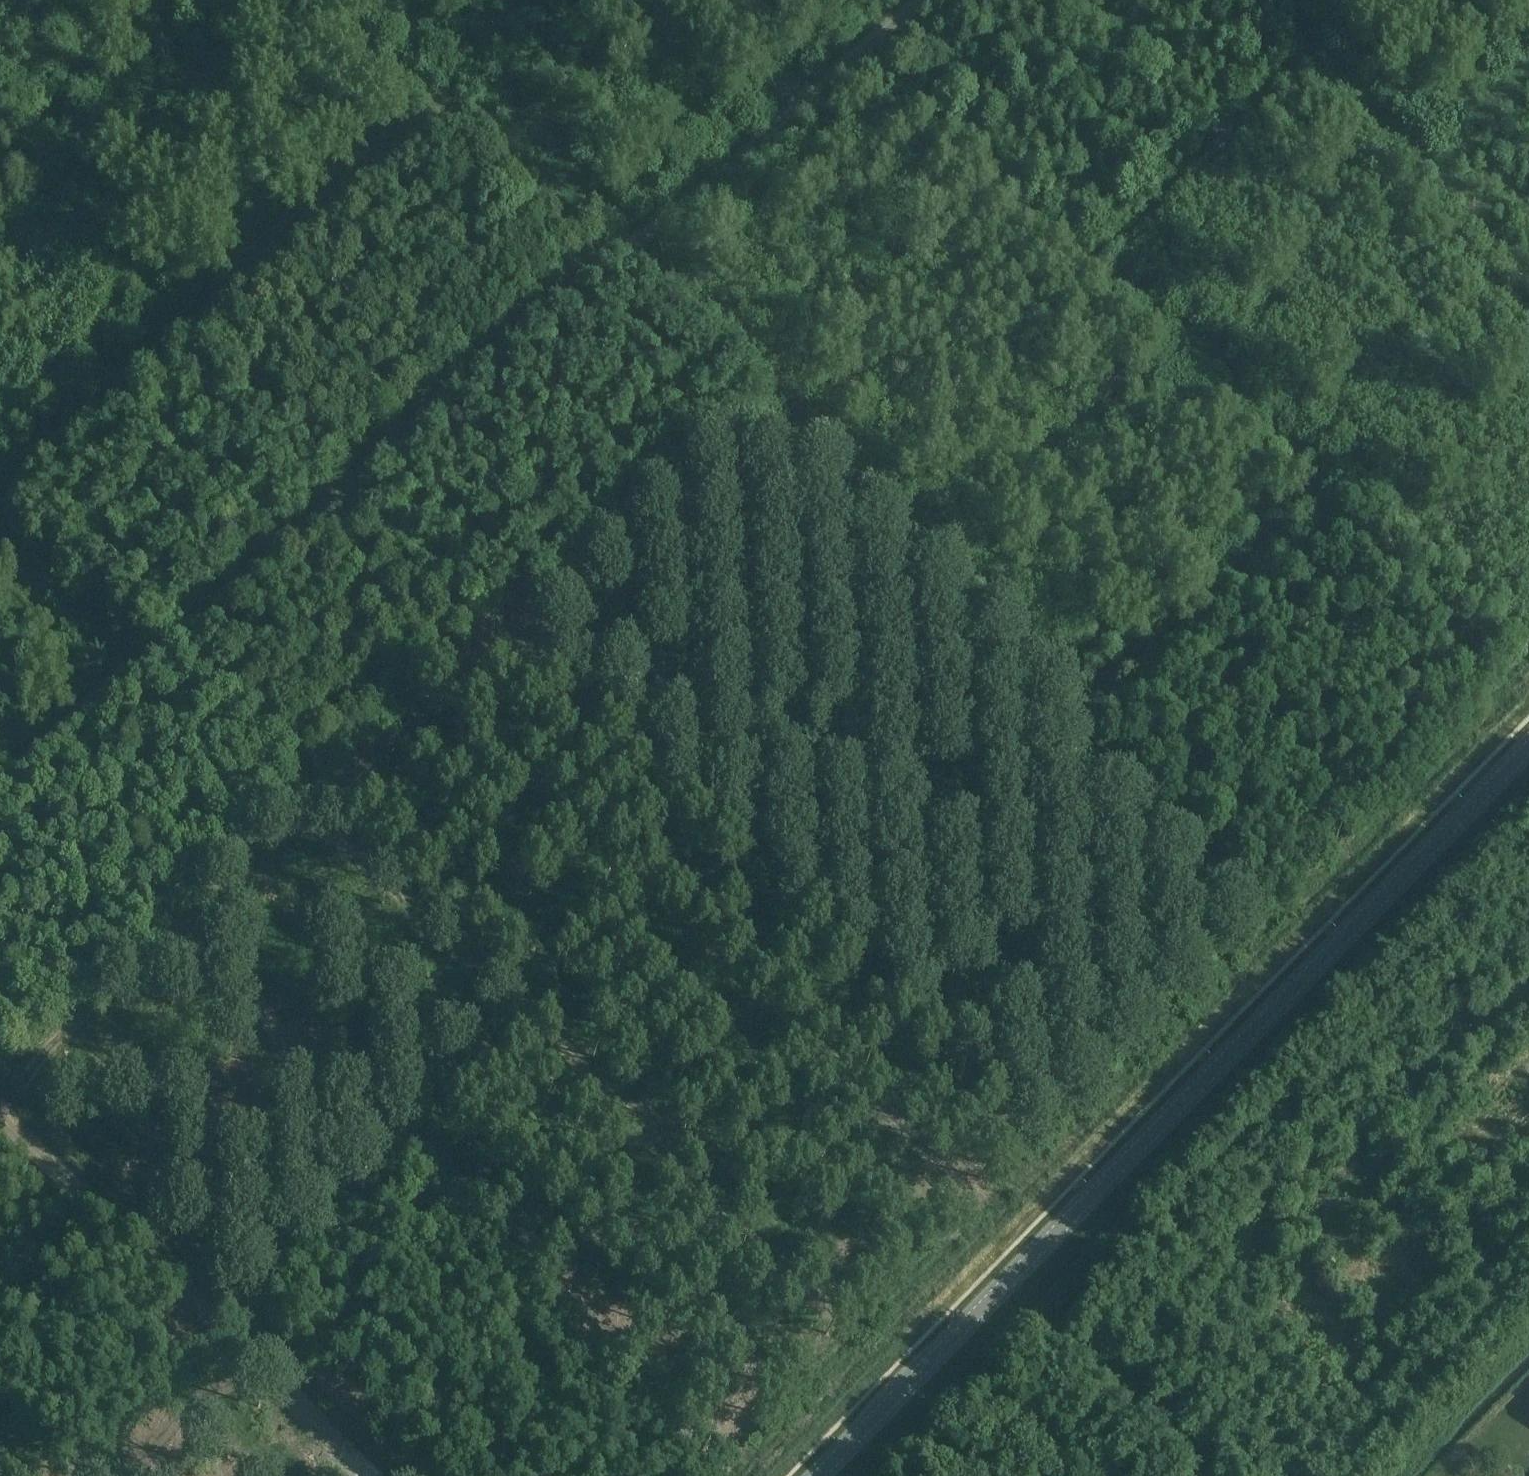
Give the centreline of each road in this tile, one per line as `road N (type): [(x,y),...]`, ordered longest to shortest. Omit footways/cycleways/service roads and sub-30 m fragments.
road 1 (track): [(0,773),(917,0)]
road 2 (unclassified): [(806,1475),(1528,736)]
road 3 (track): [(357,1475),(0,1118)]

